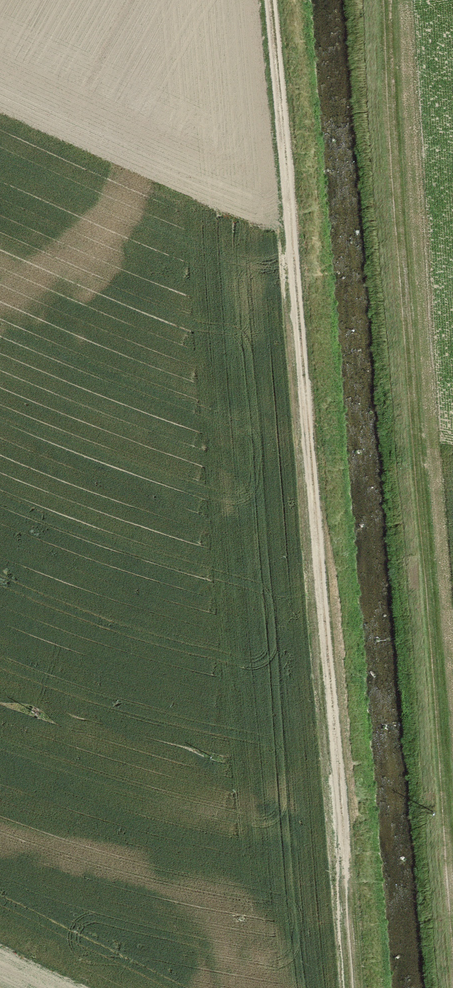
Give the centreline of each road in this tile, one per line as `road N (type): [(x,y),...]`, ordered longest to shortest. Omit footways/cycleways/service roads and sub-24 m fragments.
road 1 (track): [(360,987),(281,0)]
road 2 (track): [(452,913),(383,0)]

